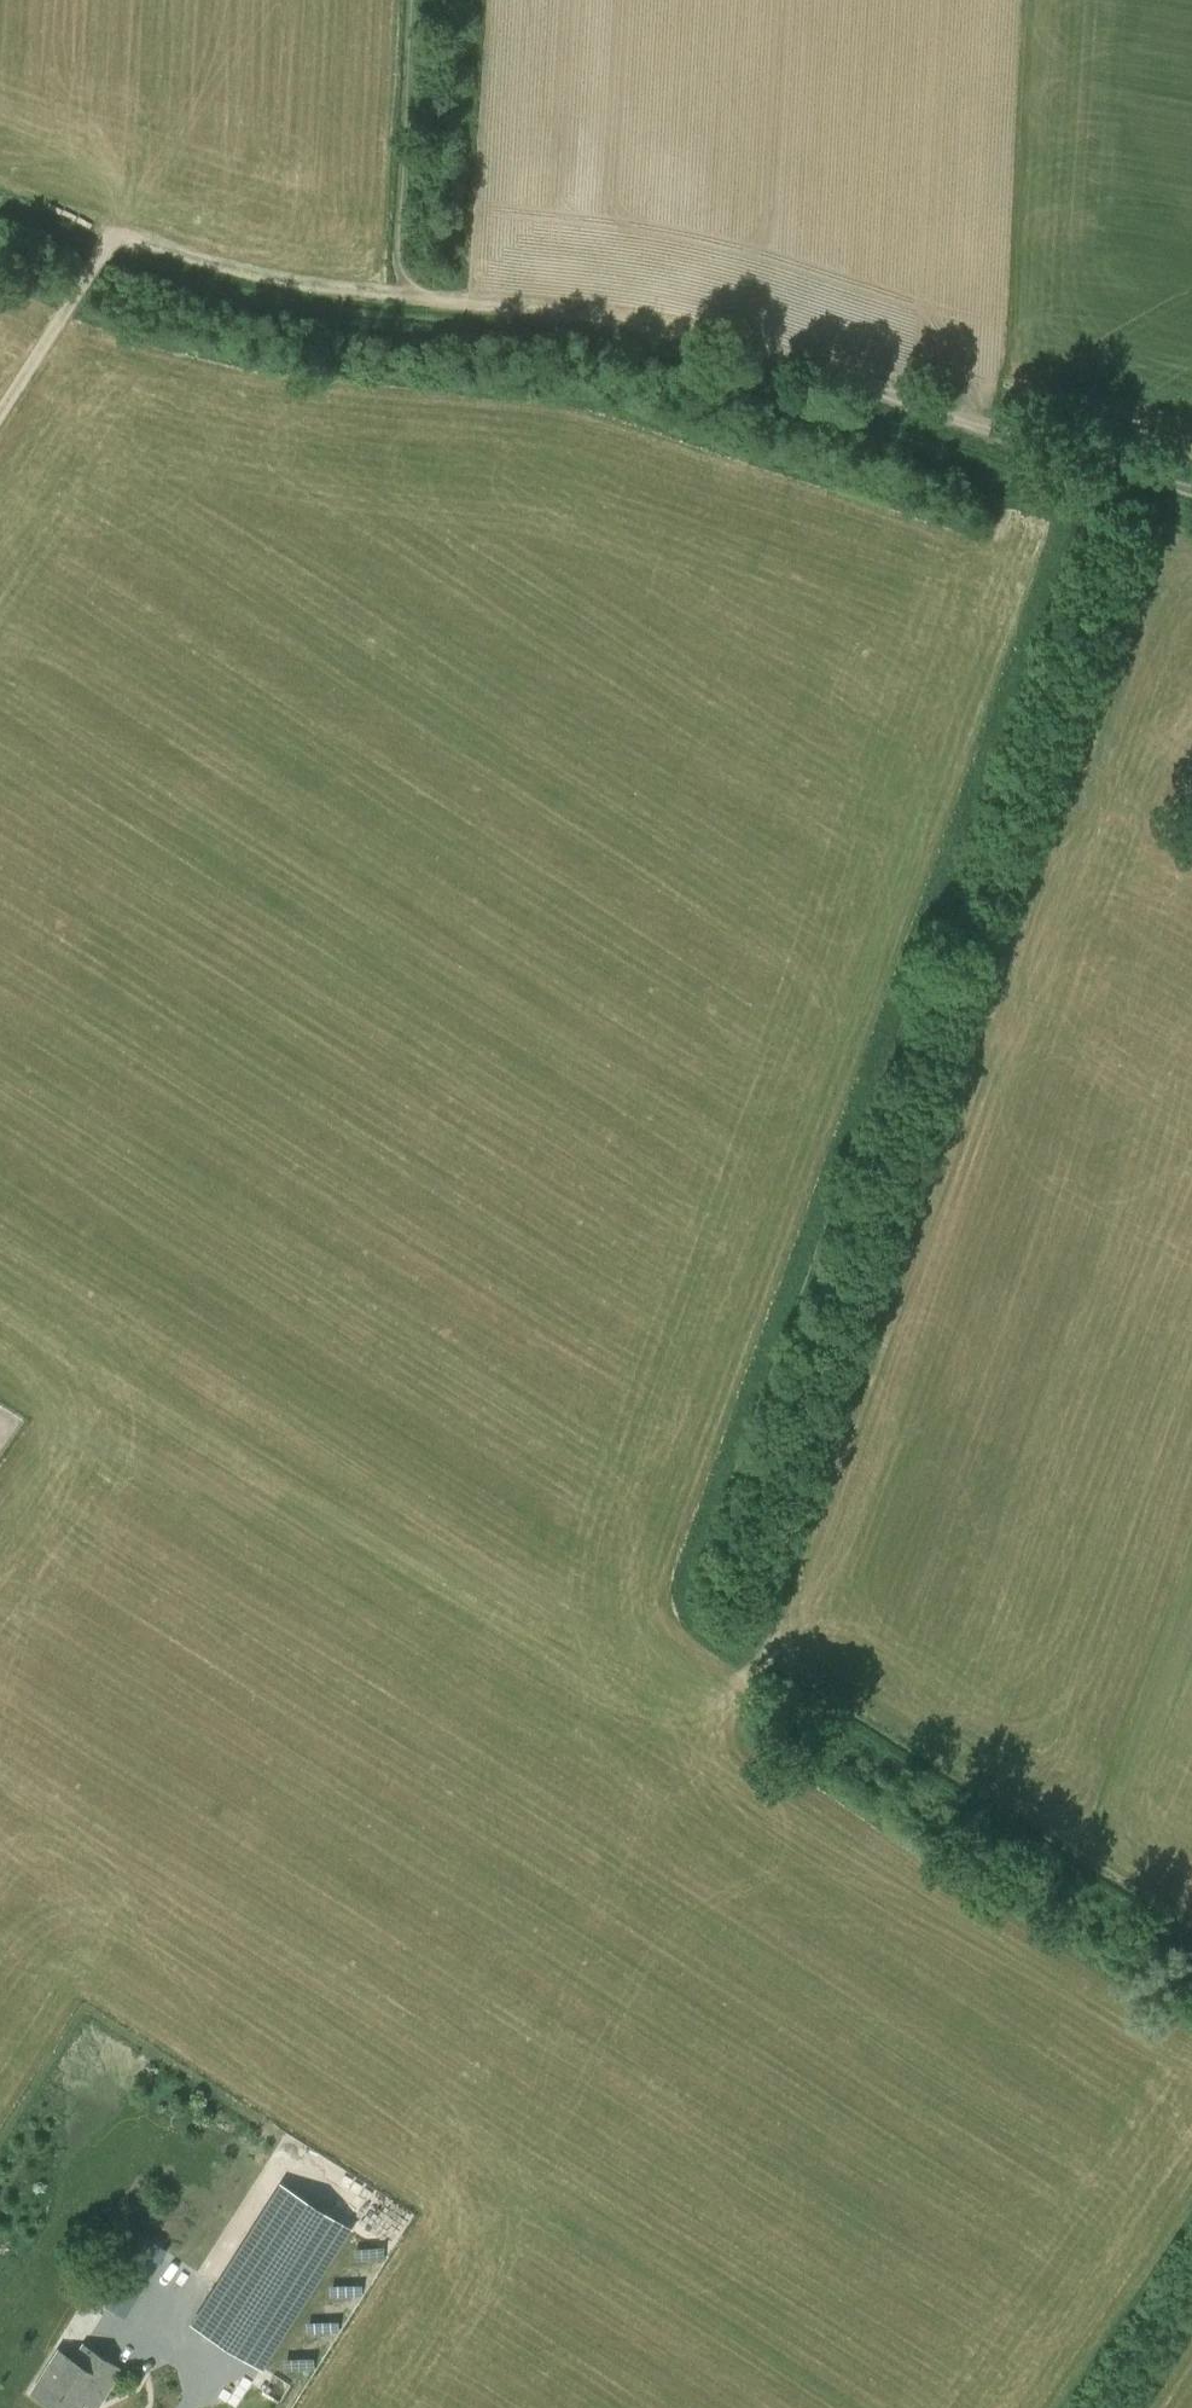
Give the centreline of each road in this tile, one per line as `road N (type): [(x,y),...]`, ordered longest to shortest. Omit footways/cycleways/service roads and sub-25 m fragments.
road 1 (track): [(403,294),(615,315),(1191,490)]
road 2 (track): [(0,183),(72,223),(210,264),(314,287),(403,294)]

